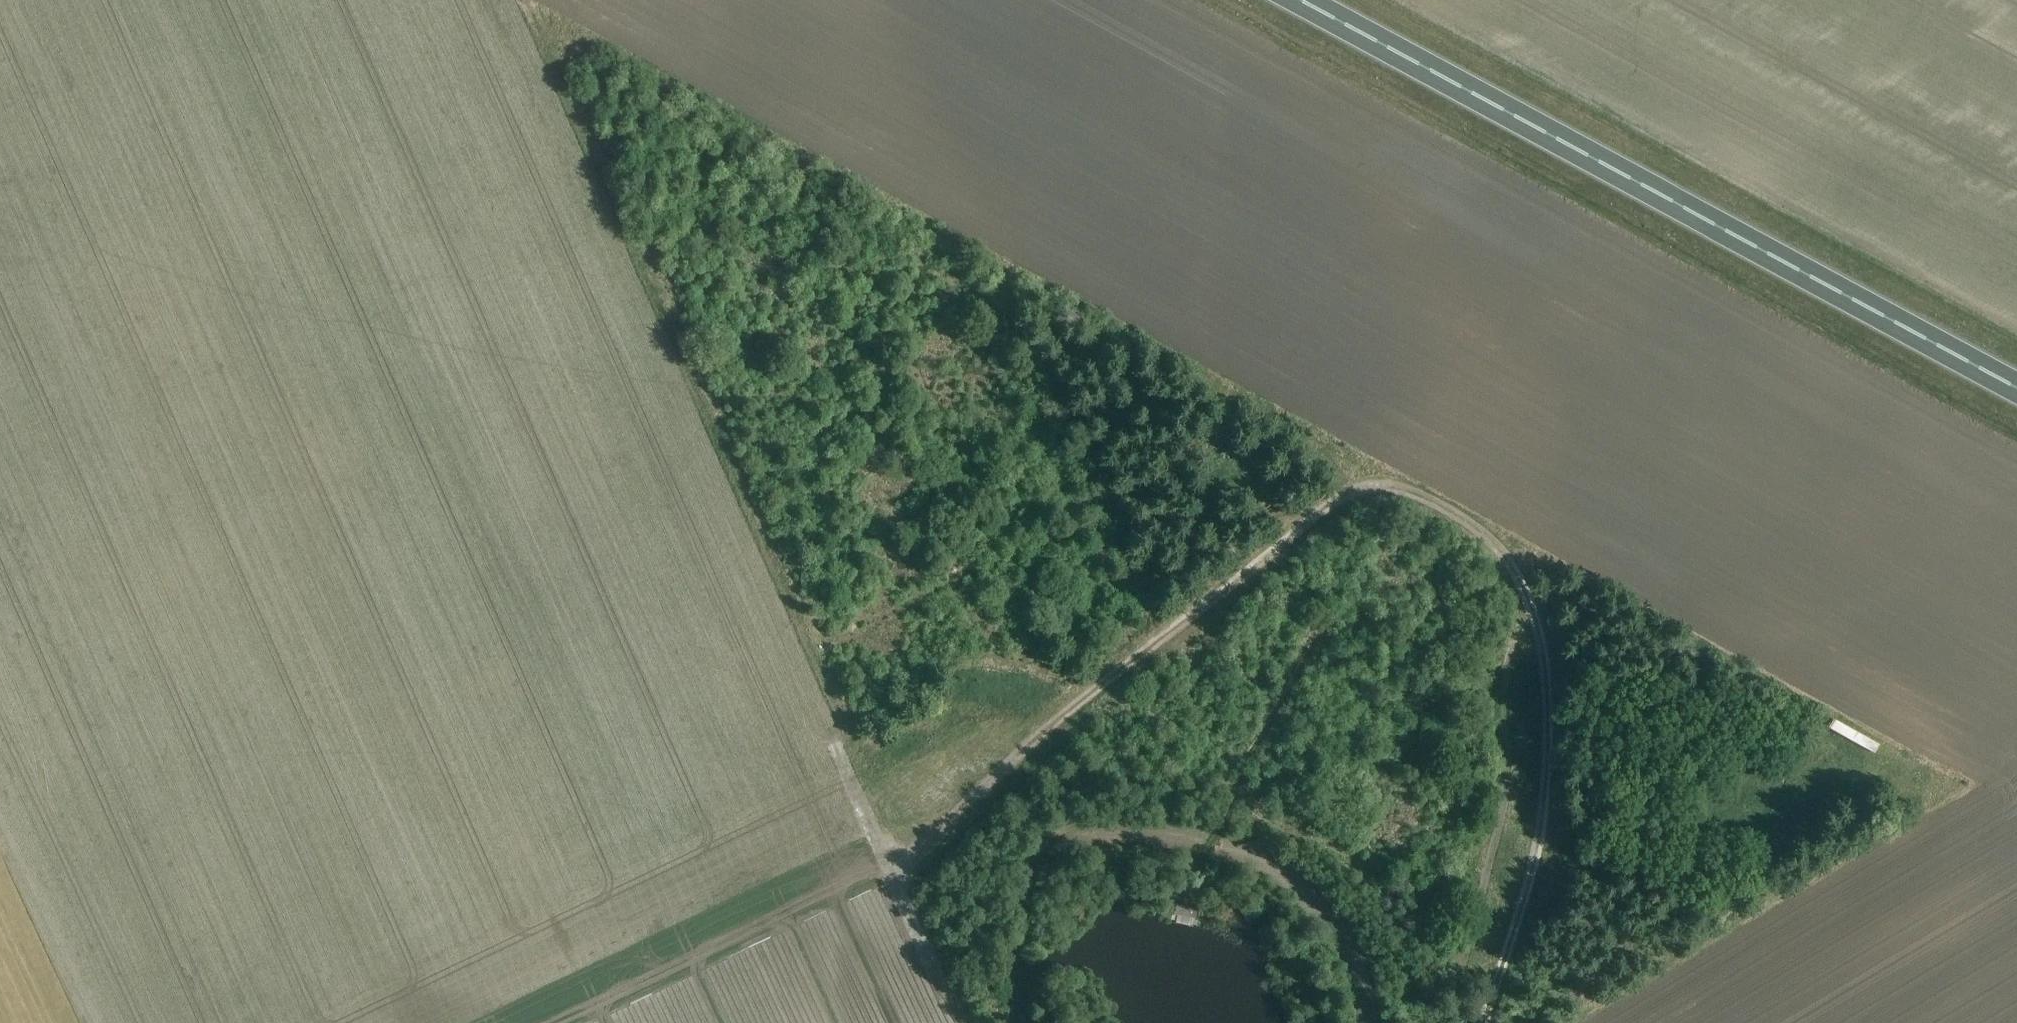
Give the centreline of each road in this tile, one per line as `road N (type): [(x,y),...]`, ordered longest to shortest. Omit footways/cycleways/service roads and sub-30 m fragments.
road 1 (track): [(1482,1022),(1540,854),(1549,677),(1533,606),(1507,554),(1390,482),(1337,492),(1031,744),(895,870)]
road 2 (trunk): [(2016,389),(1300,0)]
road 3 (track): [(964,1022),(836,747)]

